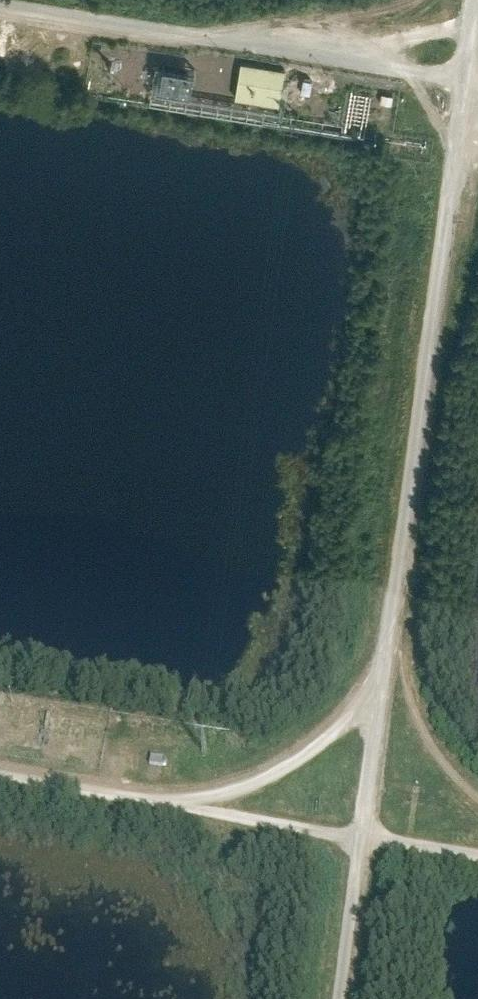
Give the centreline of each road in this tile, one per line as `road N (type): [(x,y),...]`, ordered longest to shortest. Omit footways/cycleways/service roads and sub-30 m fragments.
road 1 (track): [(468,77),(342,998)]
road 2 (track): [(0,777),(477,856)]
road 3 (track): [(468,77),(4,0)]
road 4 (track): [(148,802),(218,792),(299,756),(350,716),(387,661)]

